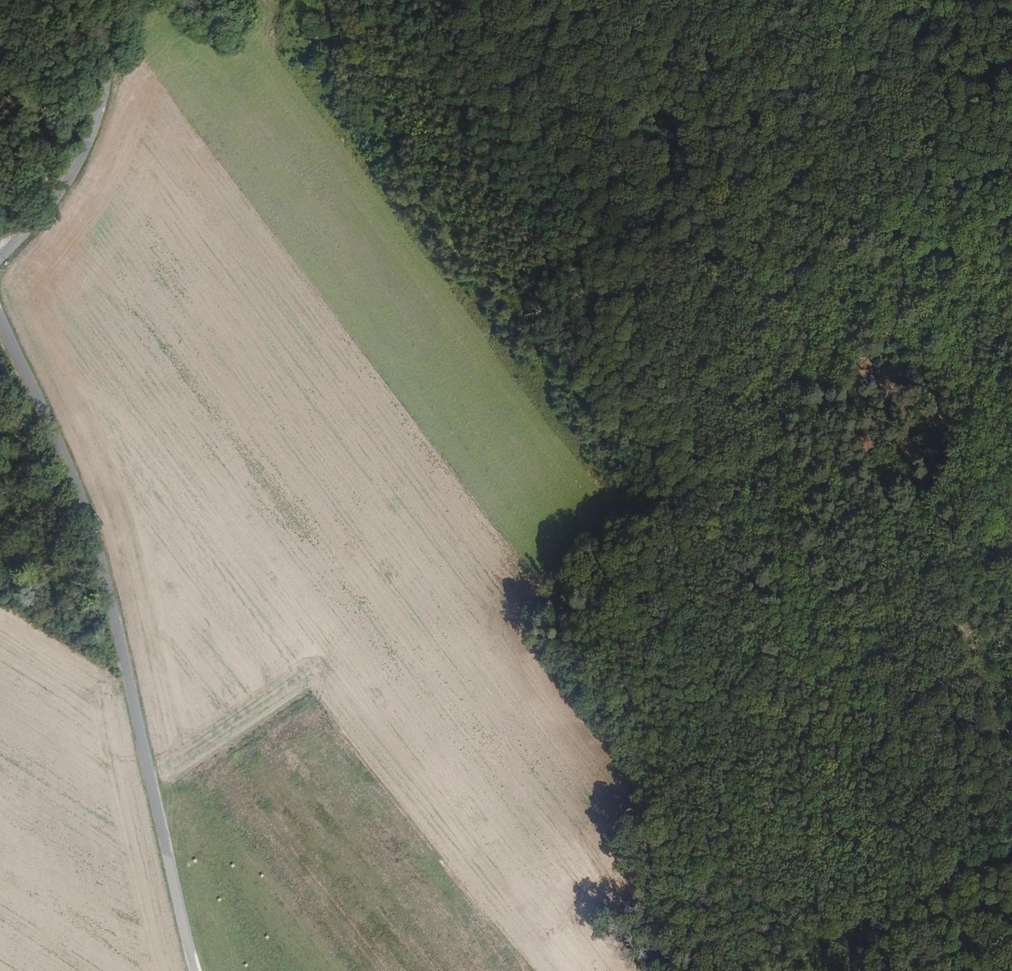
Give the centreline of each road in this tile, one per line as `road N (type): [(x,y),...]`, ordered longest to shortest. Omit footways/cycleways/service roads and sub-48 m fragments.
road 1 (tertiary): [(195,970),(78,487),(0,327)]
road 2 (track): [(716,970),(778,942),(821,897),(868,899),(1011,849)]
road 3 (tertiary): [(125,0),(131,34),(92,134),(58,196),(0,259)]

